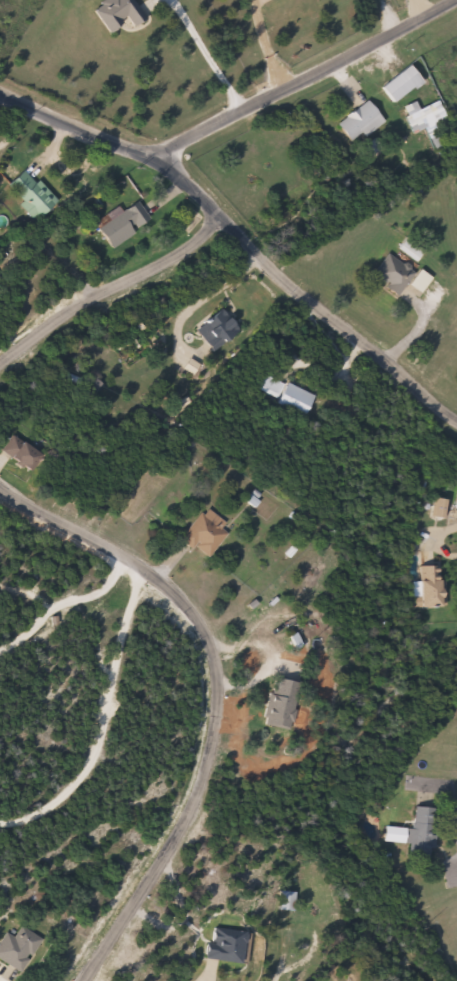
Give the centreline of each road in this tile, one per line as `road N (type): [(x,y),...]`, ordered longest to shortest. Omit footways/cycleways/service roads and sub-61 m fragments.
road 1 (residential): [(0,488),(133,564),(180,602),(207,640),(214,678),(199,786),(86,980)]
road 2 (residential): [(0,92),(146,157),(198,190),(456,432)]
road 3 (residential): [(448,0),(177,139),(151,160)]
road 4 (residential): [(212,209),(206,231),(0,363)]

